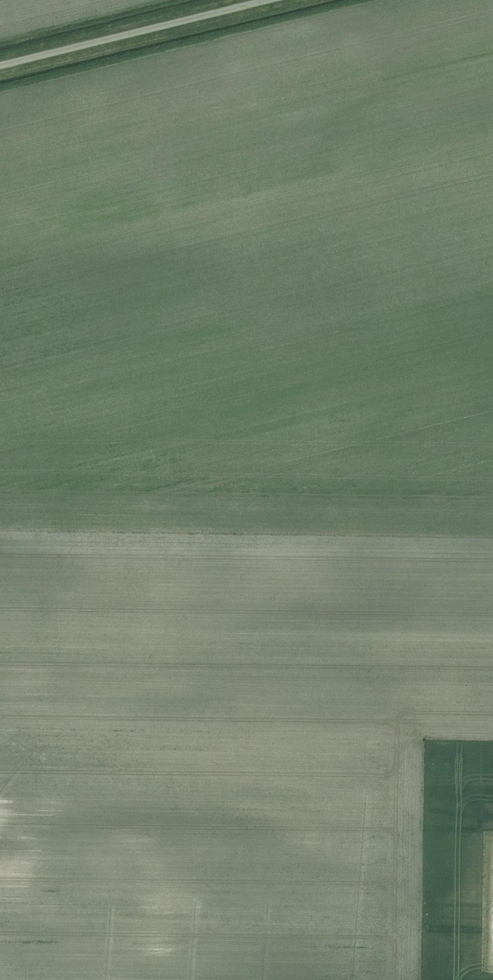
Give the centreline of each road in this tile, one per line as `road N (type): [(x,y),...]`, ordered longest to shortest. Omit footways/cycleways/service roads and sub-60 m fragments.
road 1 (unclassified): [(0,65),(261,0)]

